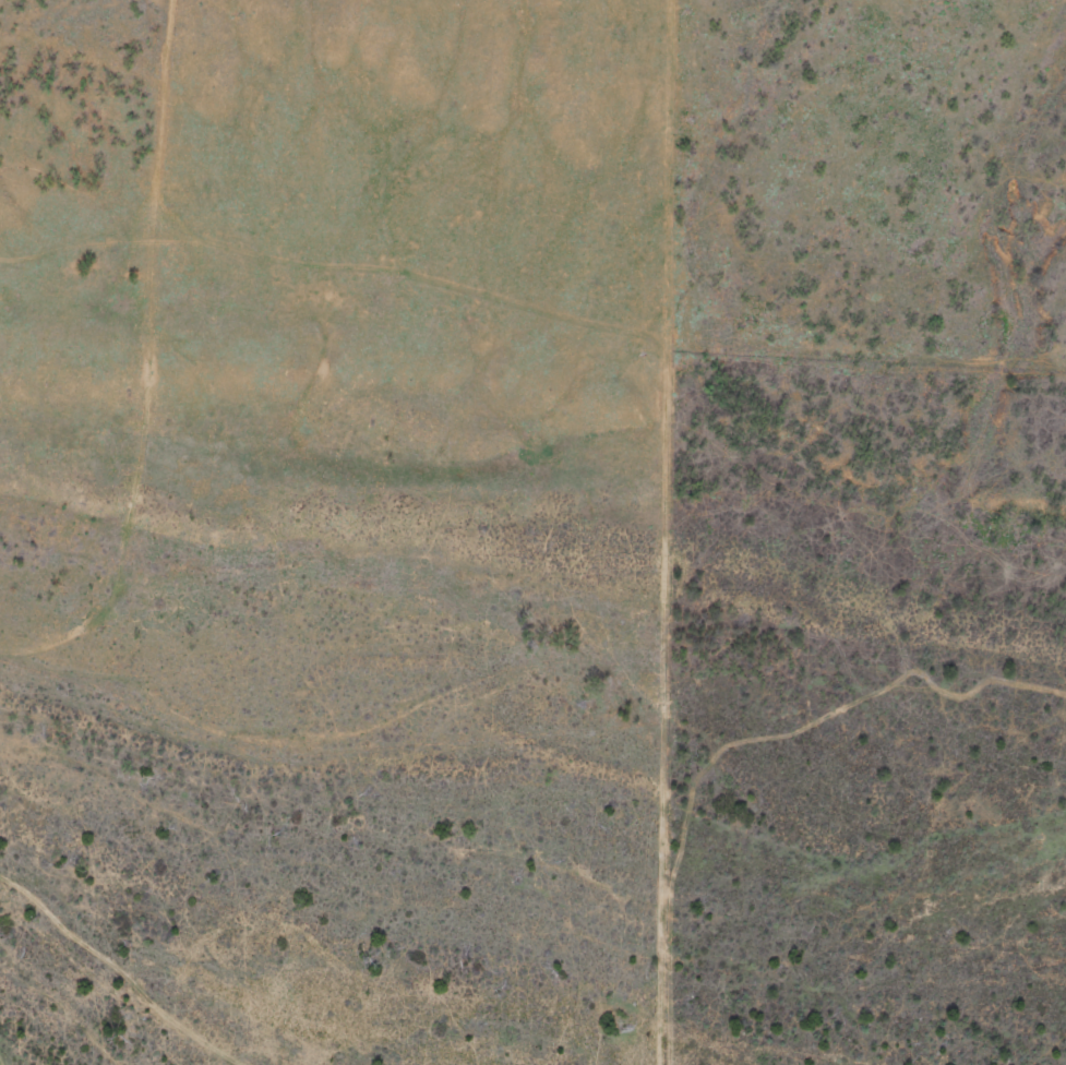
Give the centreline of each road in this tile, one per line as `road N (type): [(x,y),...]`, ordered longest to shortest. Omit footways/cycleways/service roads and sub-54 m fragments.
road 1 (residential): [(0,654),(71,655),(120,587),(151,384),(165,47),(174,0)]

